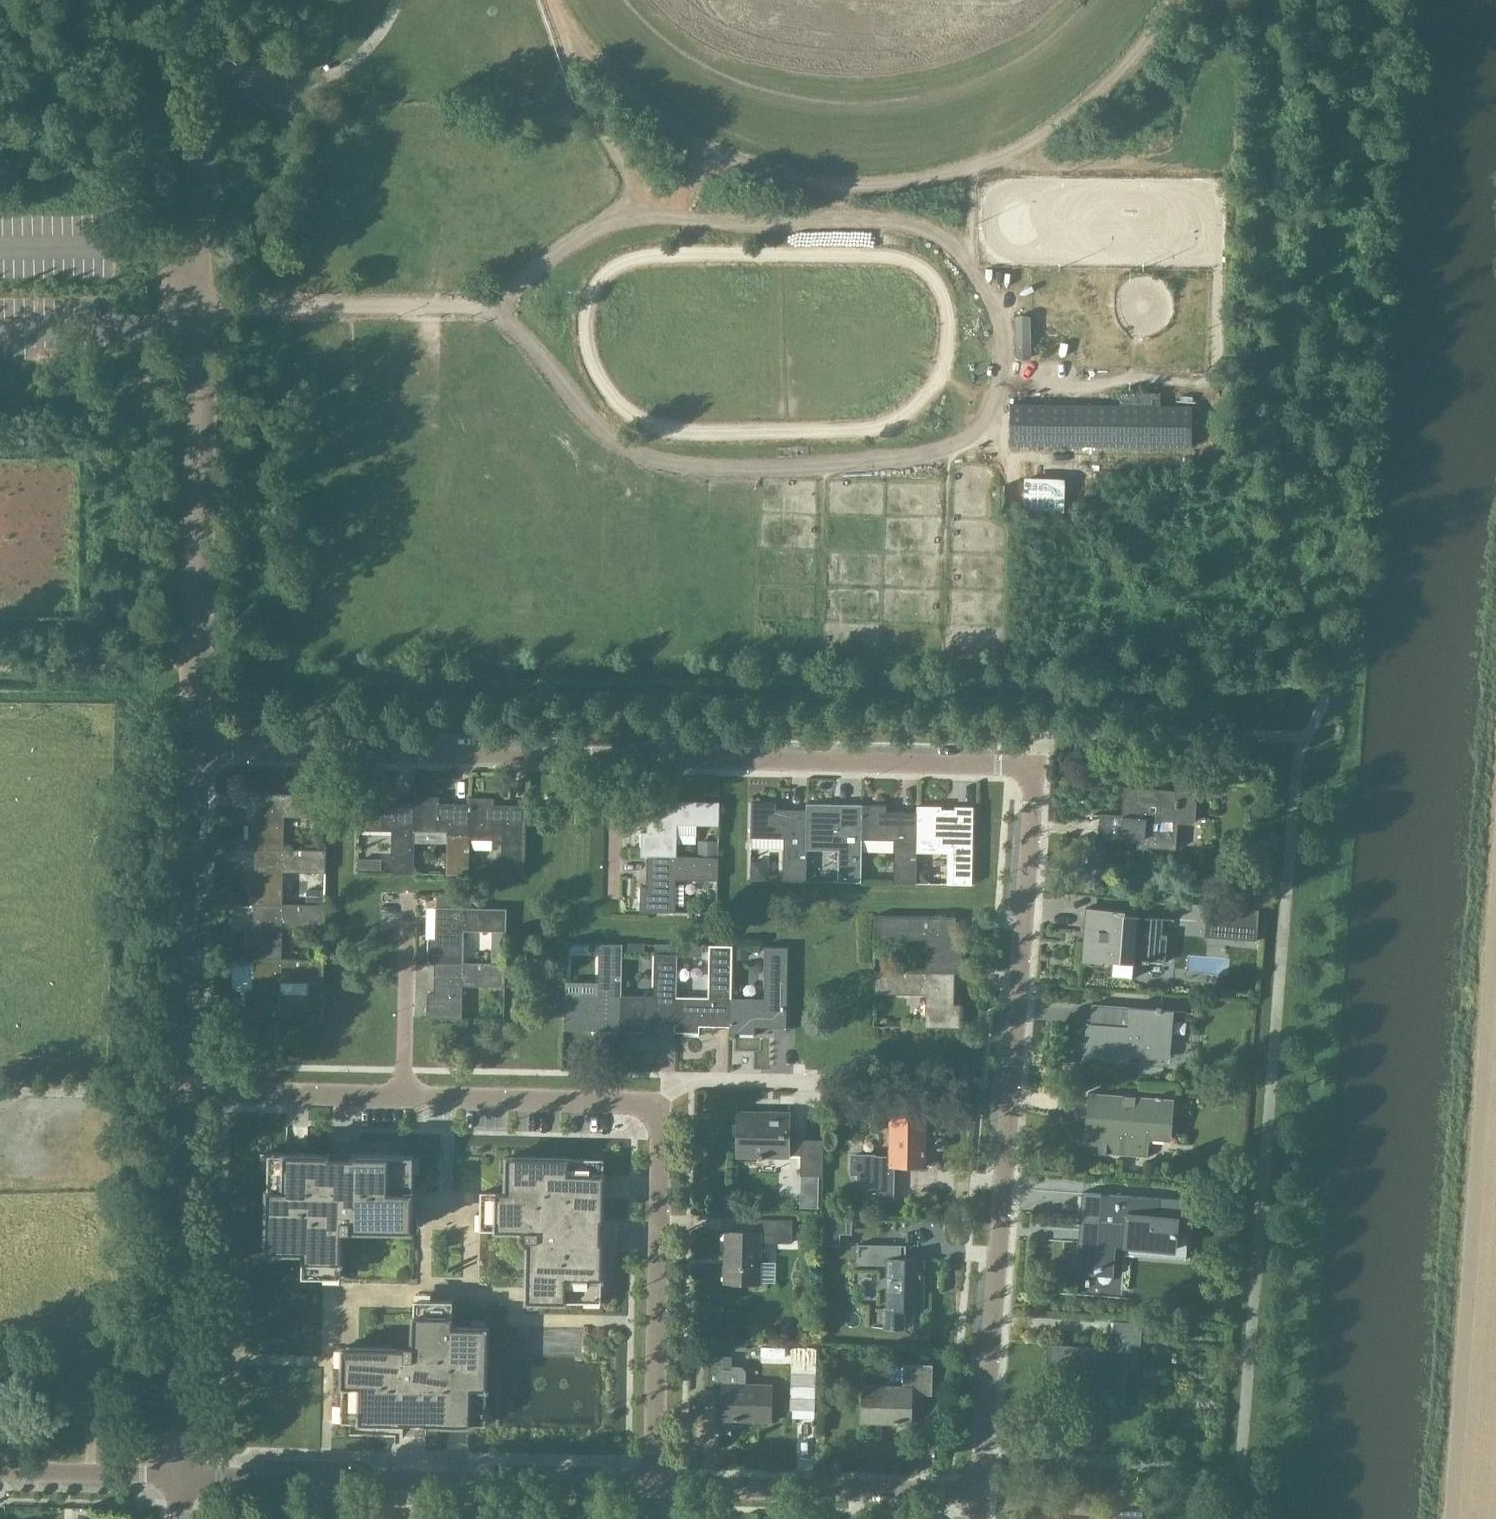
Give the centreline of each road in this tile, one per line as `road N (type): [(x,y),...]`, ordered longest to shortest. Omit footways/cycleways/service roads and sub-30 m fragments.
road 1 (residential): [(979,1493),(1035,764),(613,757)]
road 2 (unclassified): [(196,750),(207,0)]
road 3 (residential): [(613,757),(196,750)]
road 4 (track): [(118,1064),(126,731),(152,718),(180,718)]
road 5 (unclassified): [(182,1475),(190,1092)]
road 6 (residential): [(654,1486),(276,1479)]
road 7 (residential): [(654,1486),(654,1109)]
road 8 (unclassified): [(190,1092),(196,750)]
road 9 (residential): [(979,1493),(654,1486)]
road 10 (residential): [(654,1109),(646,1102),(403,1096)]
road 11 (residential): [(403,1096),(190,1092)]
road 12 (residential): [(403,1096),(407,893)]
road 13 (unclassified): [(182,1475),(0,1470)]
road 14 (residential): [(654,1109),(681,1080),(812,1081)]
road 15 (residential): [(611,898),(613,757)]

